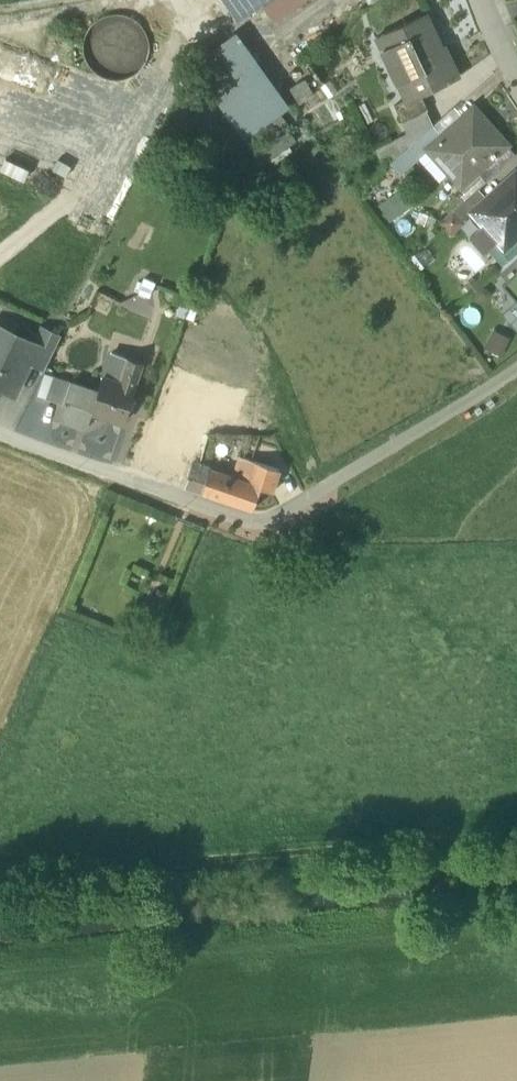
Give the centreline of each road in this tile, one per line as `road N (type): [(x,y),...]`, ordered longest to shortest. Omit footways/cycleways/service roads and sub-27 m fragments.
road 1 (residential): [(0,432),(264,521),(516,365)]
road 2 (track): [(0,894),(516,849)]

